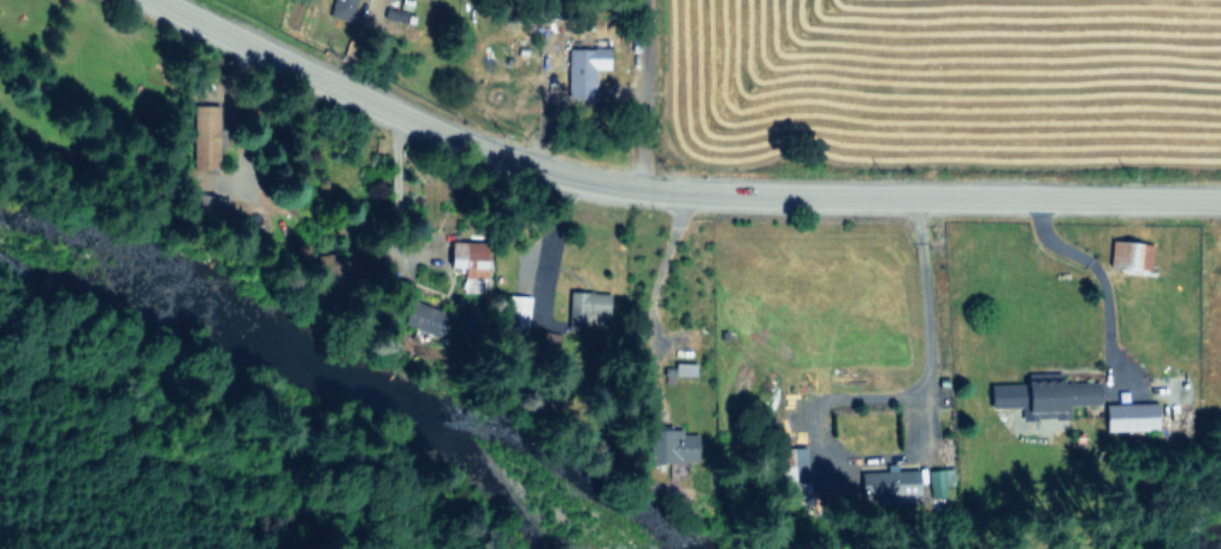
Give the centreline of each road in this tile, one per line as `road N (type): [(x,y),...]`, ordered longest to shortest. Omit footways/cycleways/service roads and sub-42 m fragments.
road 1 (secondary): [(160,0),(354,92),(571,178),(650,193),(1220,202)]
road 2 (residential): [(650,193),(650,0)]

